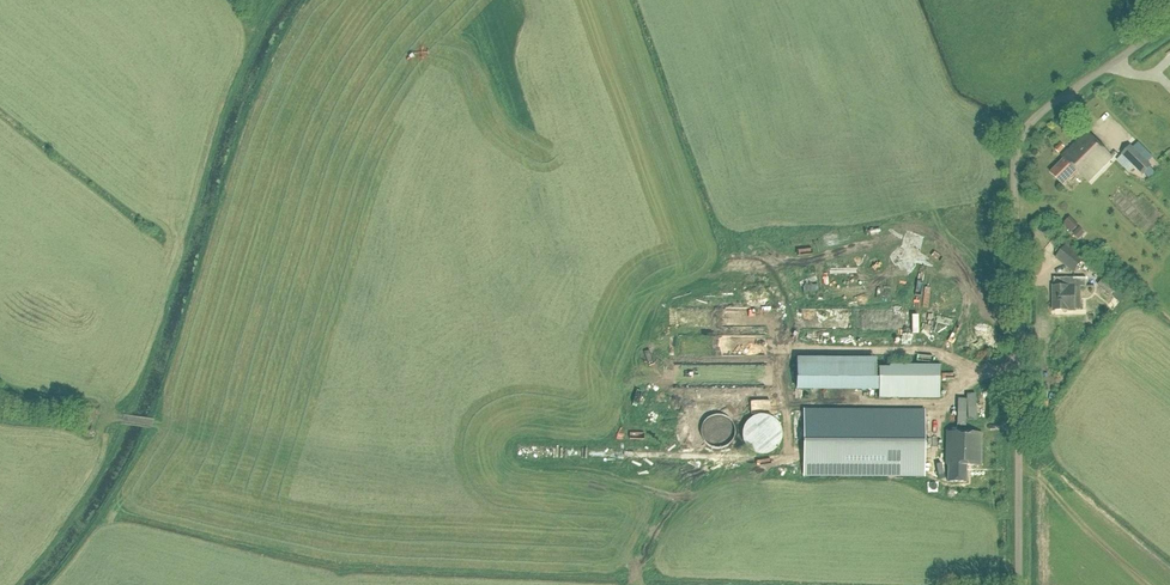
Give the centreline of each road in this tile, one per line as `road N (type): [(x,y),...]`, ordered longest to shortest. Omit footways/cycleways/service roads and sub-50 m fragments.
road 1 (unclassified): [(1019,584),(1016,155),(1033,121),(1057,99),(1169,23)]

